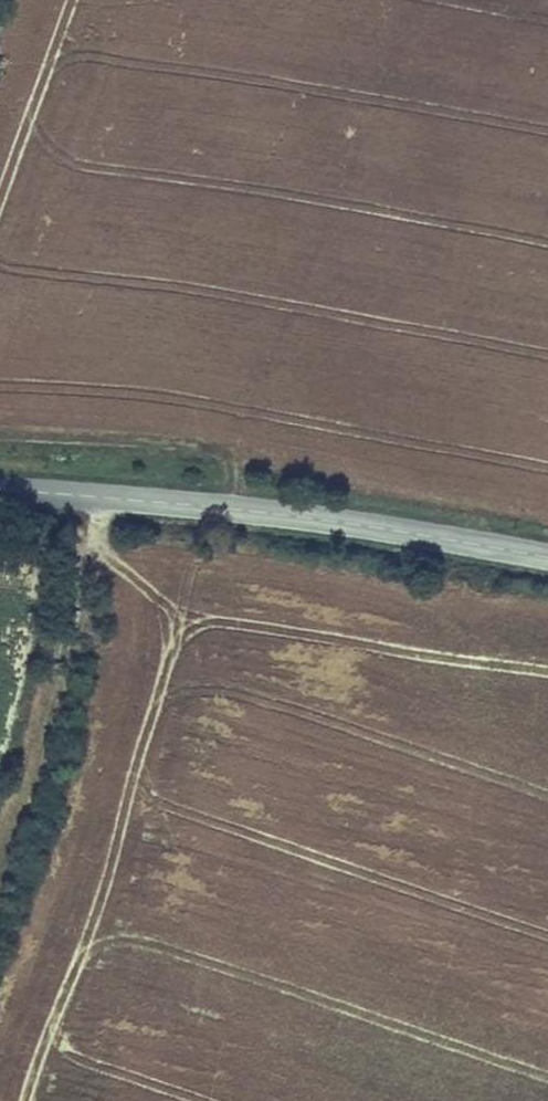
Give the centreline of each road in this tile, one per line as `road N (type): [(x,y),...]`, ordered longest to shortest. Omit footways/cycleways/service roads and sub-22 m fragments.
road 1 (tertiary): [(547,554),(324,518),(0,487)]
road 2 (track): [(0,847),(108,498)]

